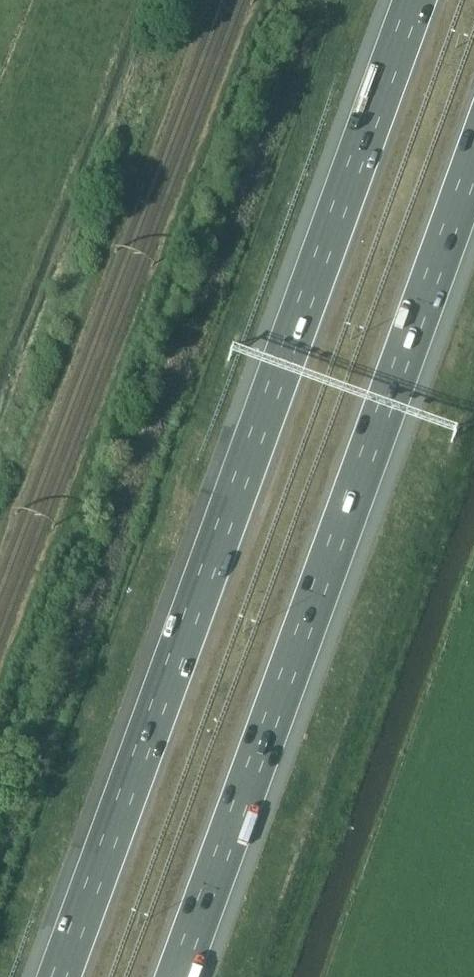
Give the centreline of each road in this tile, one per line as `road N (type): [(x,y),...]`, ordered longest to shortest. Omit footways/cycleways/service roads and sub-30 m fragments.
road 1 (motorway): [(415,0),(61,976)]
road 2 (motorway): [(176,976),(473,165)]

